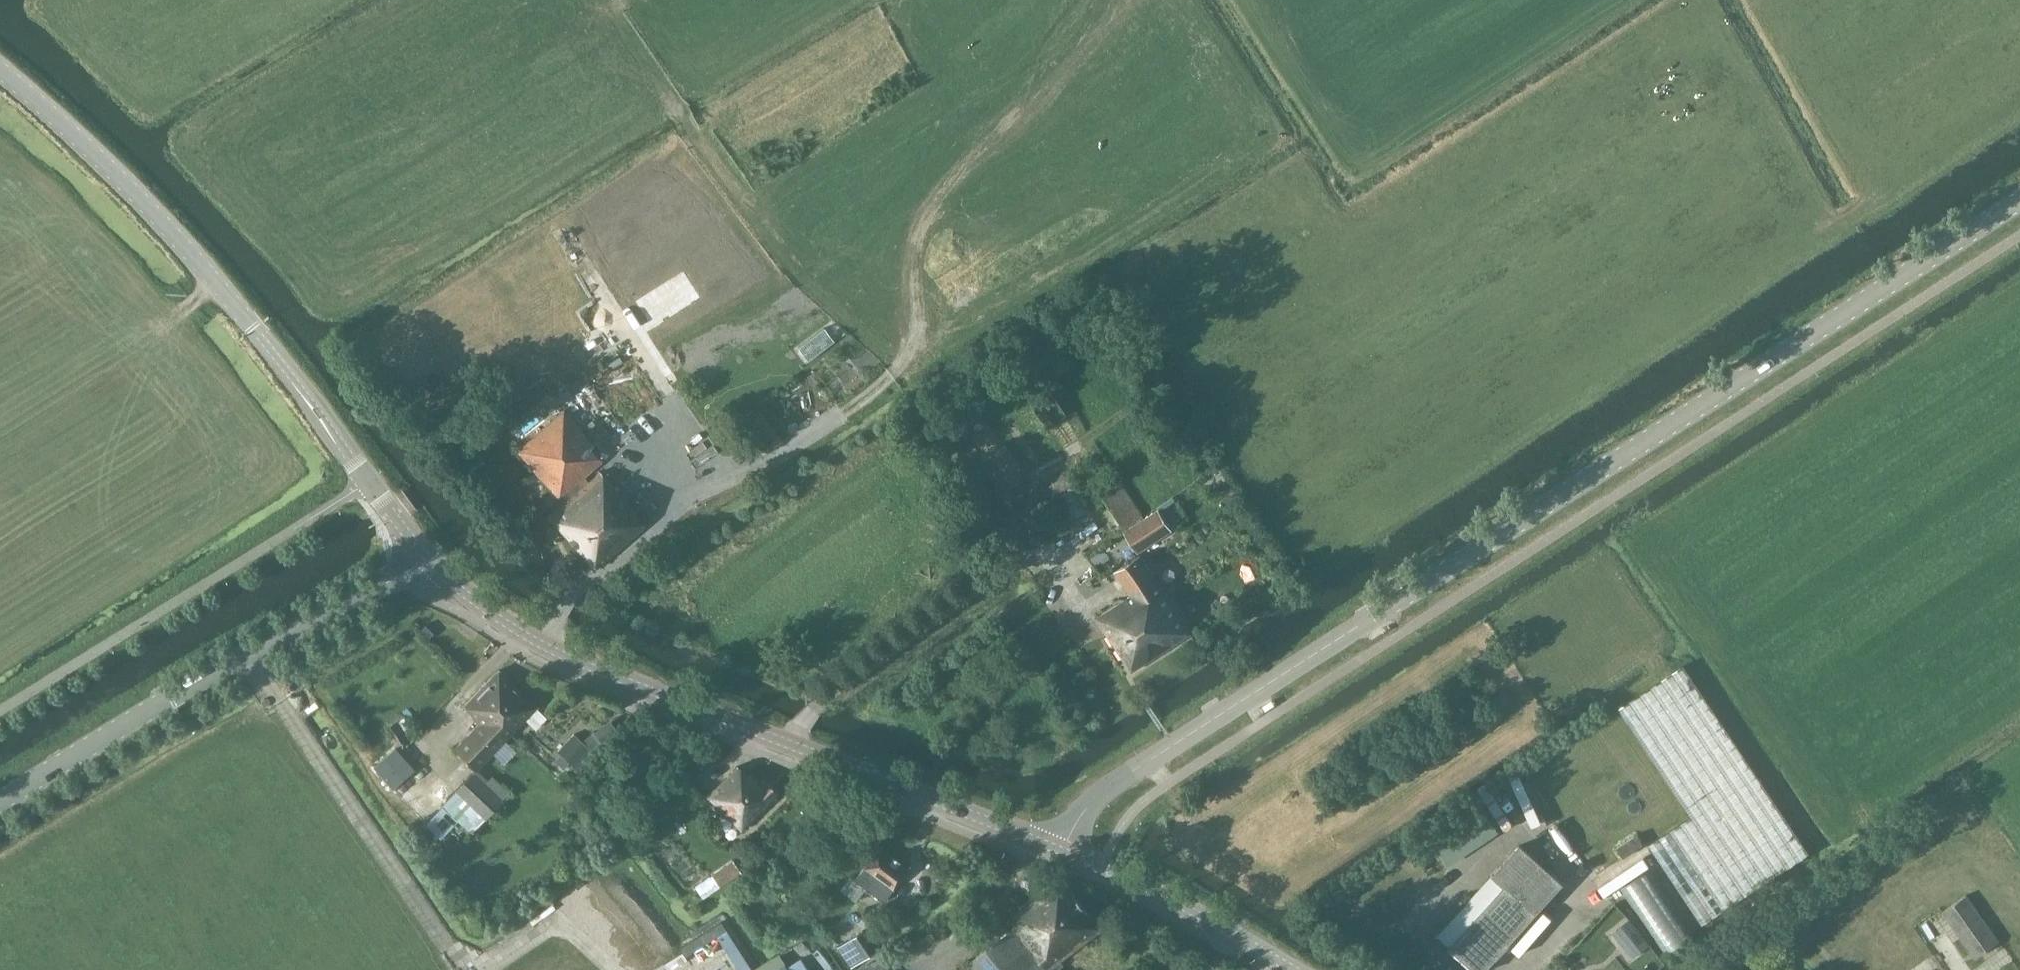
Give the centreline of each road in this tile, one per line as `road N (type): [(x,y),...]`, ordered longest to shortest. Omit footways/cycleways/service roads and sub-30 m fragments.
road 1 (tertiary): [(1067,848),(1080,816),(1101,793),(2019,202)]
road 2 (tertiary): [(1067,848),(578,661),(468,601),(419,560)]
road 3 (tertiary): [(419,560),(235,303),(105,164),(0,70)]
road 4 (tertiary): [(0,807),(170,696),(419,560)]
road 5 (tertiary): [(1287,969),(1067,848)]

